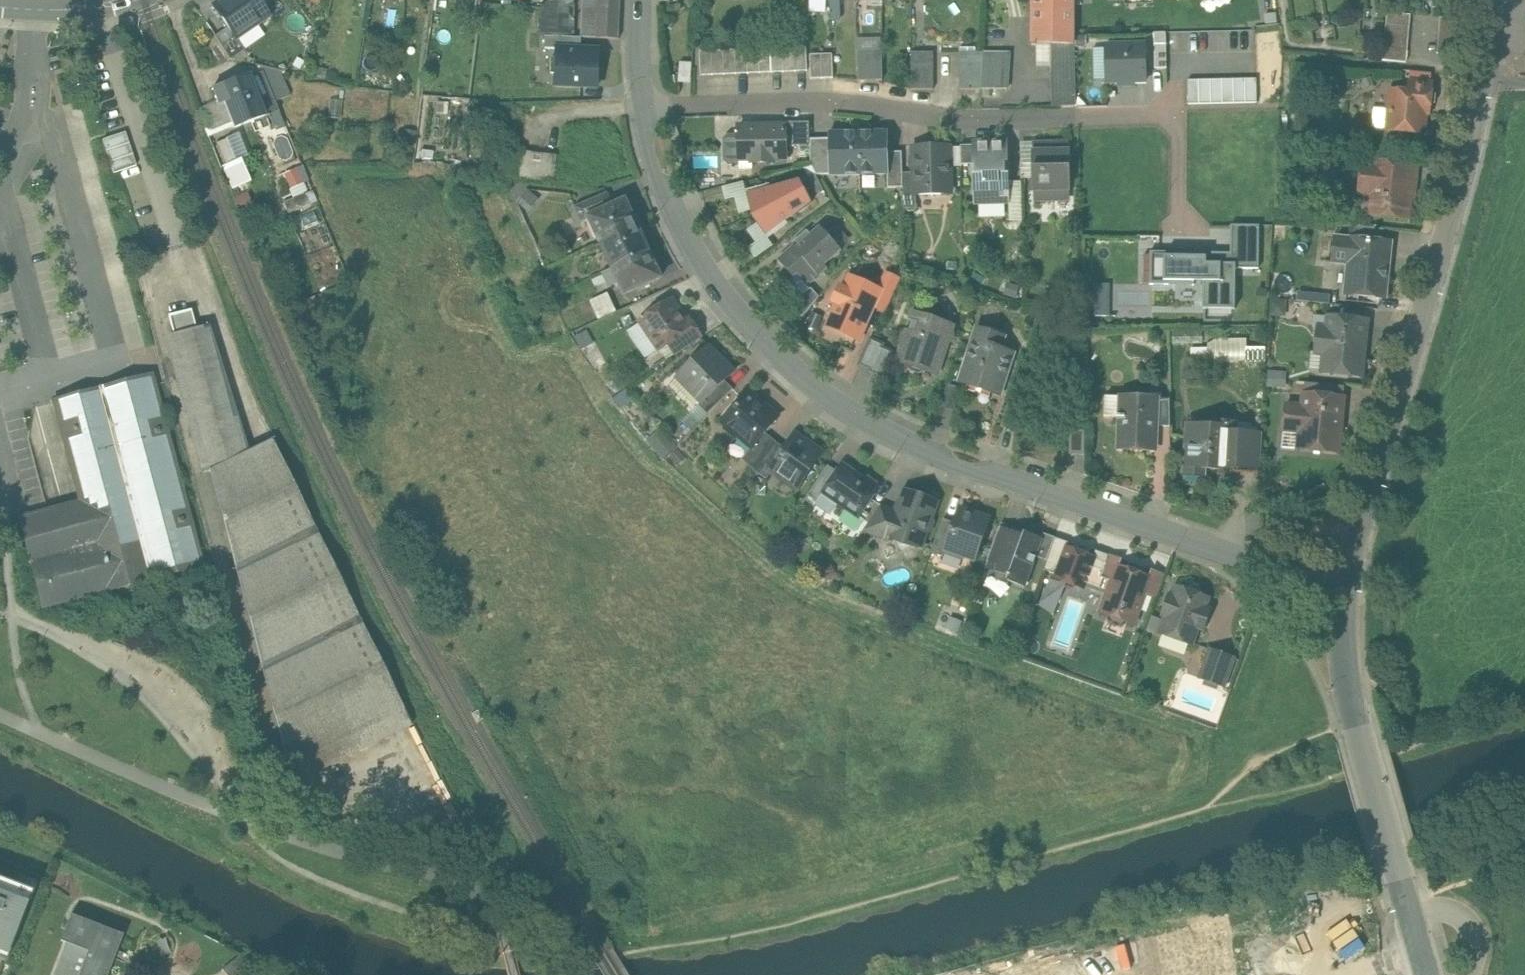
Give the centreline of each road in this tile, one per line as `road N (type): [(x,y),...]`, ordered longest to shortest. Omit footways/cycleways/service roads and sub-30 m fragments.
road 1 (residential): [(645,109),(659,166),(714,274),(766,340),(841,404),(969,465),(1353,597)]
road 2 (residential): [(645,109),(775,102),(956,119),(1177,114),(1179,227)]
road 3 (unclassified): [(1479,80),(1457,213),(1353,597)]
road 4 (unclassified): [(1353,597),(1354,688),(1427,974)]
road 5 (residential): [(0,9),(122,0)]

